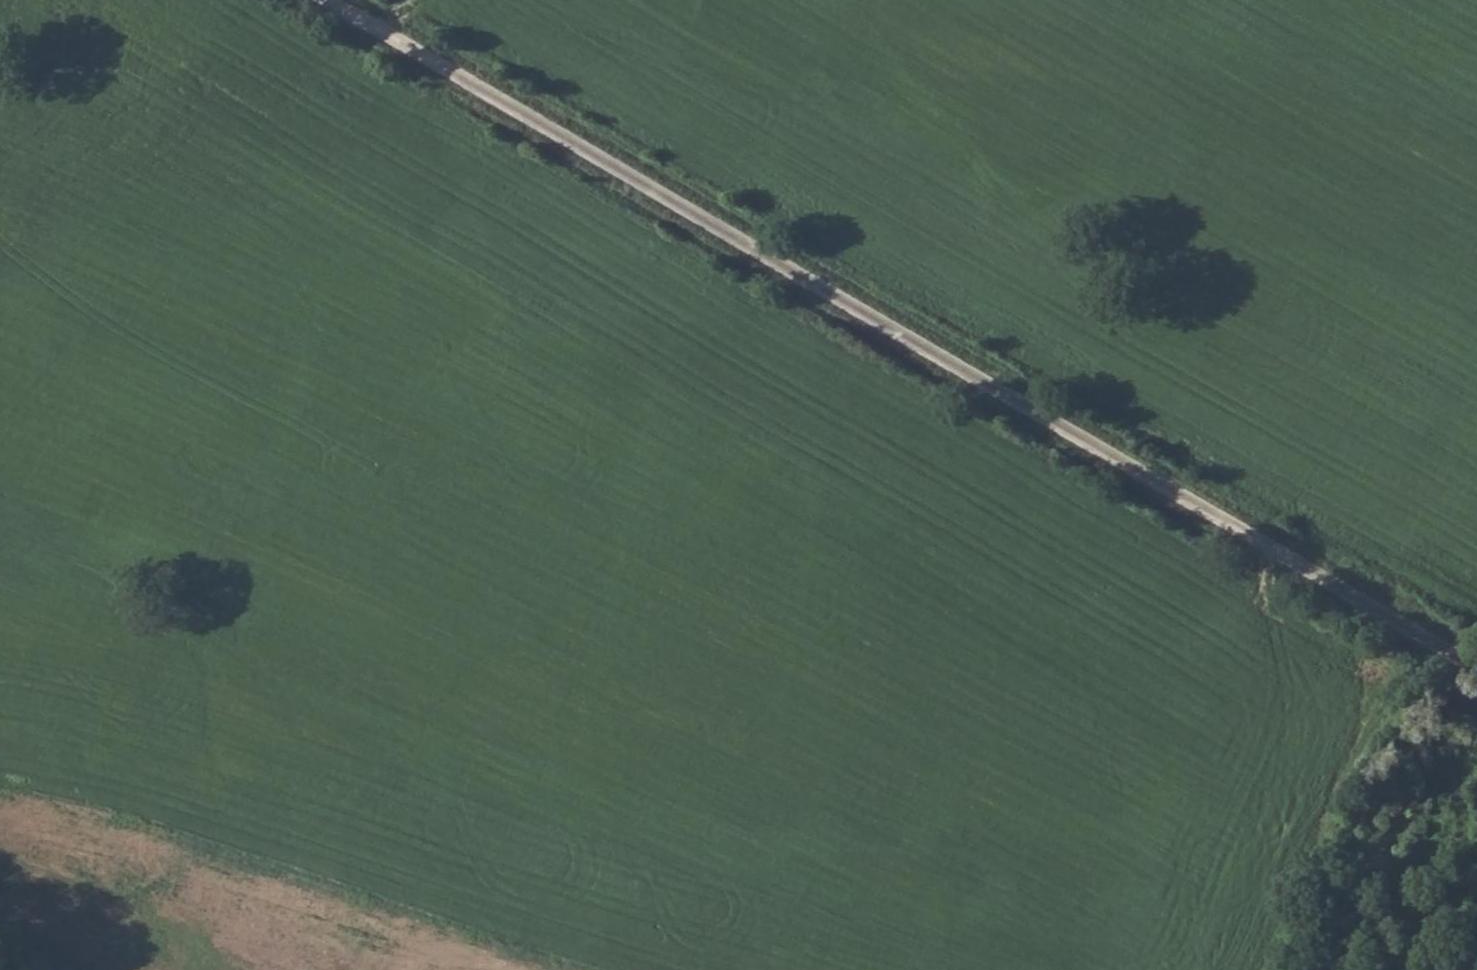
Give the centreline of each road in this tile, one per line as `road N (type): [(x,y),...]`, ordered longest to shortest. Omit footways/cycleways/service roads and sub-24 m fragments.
road 1 (unclassified): [(1476,670),(331,0)]

